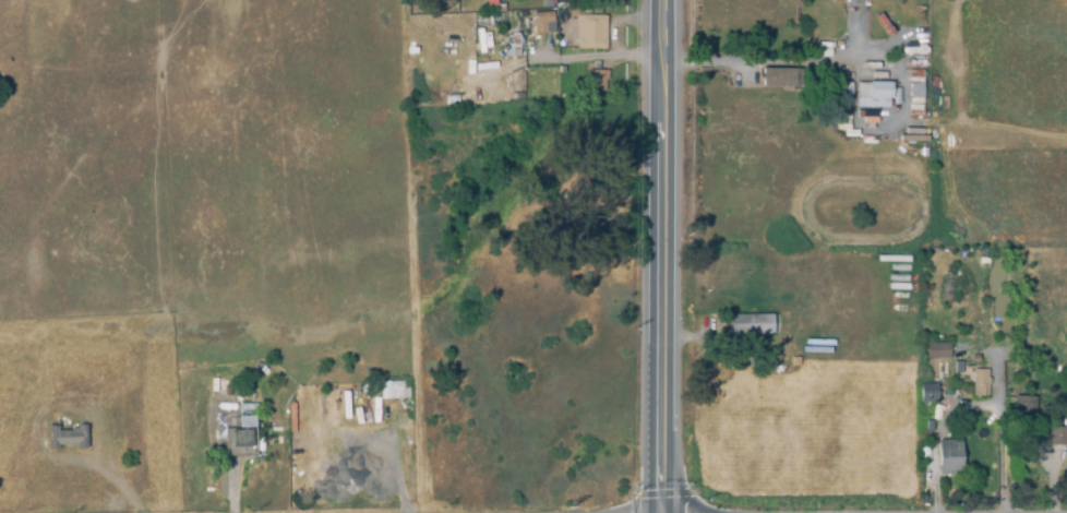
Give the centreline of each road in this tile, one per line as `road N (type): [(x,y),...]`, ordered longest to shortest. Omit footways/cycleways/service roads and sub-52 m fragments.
road 1 (secondary): [(652,0),(652,512)]

